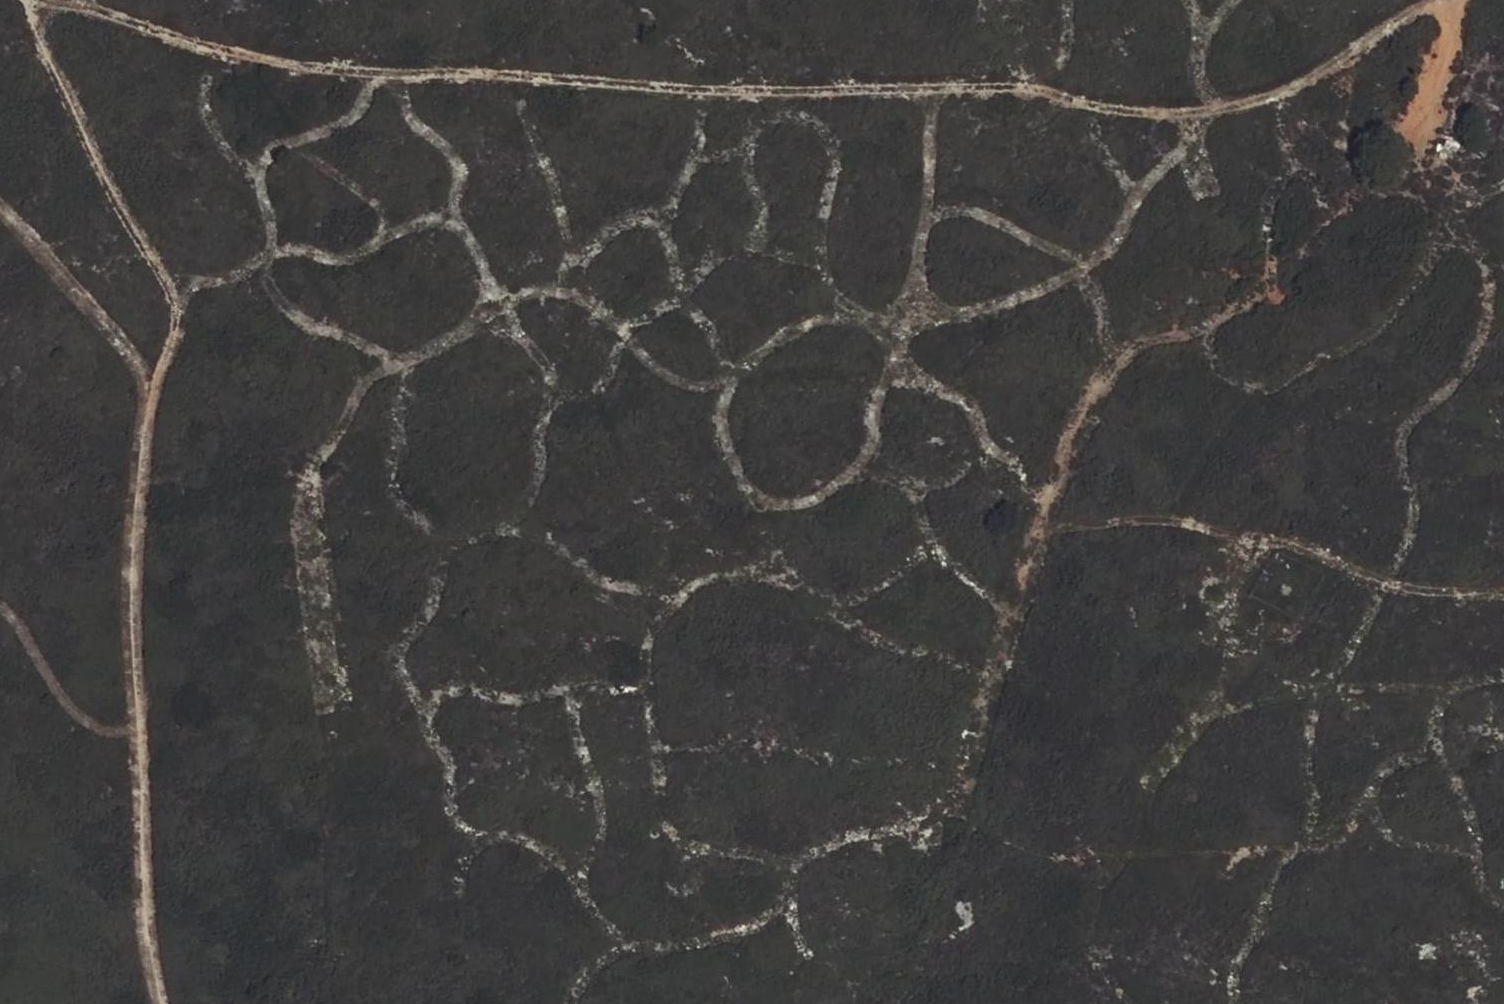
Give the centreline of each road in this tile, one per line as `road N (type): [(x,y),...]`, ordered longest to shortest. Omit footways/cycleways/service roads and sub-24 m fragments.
road 1 (track): [(89,0),(276,63),(775,87),(998,84),(1119,110),(1184,112),(1248,100),(1333,68),(1435,0)]
road 2 (track): [(31,0),(86,144),(166,279),(172,320),(131,518),(145,854),(166,1003)]

